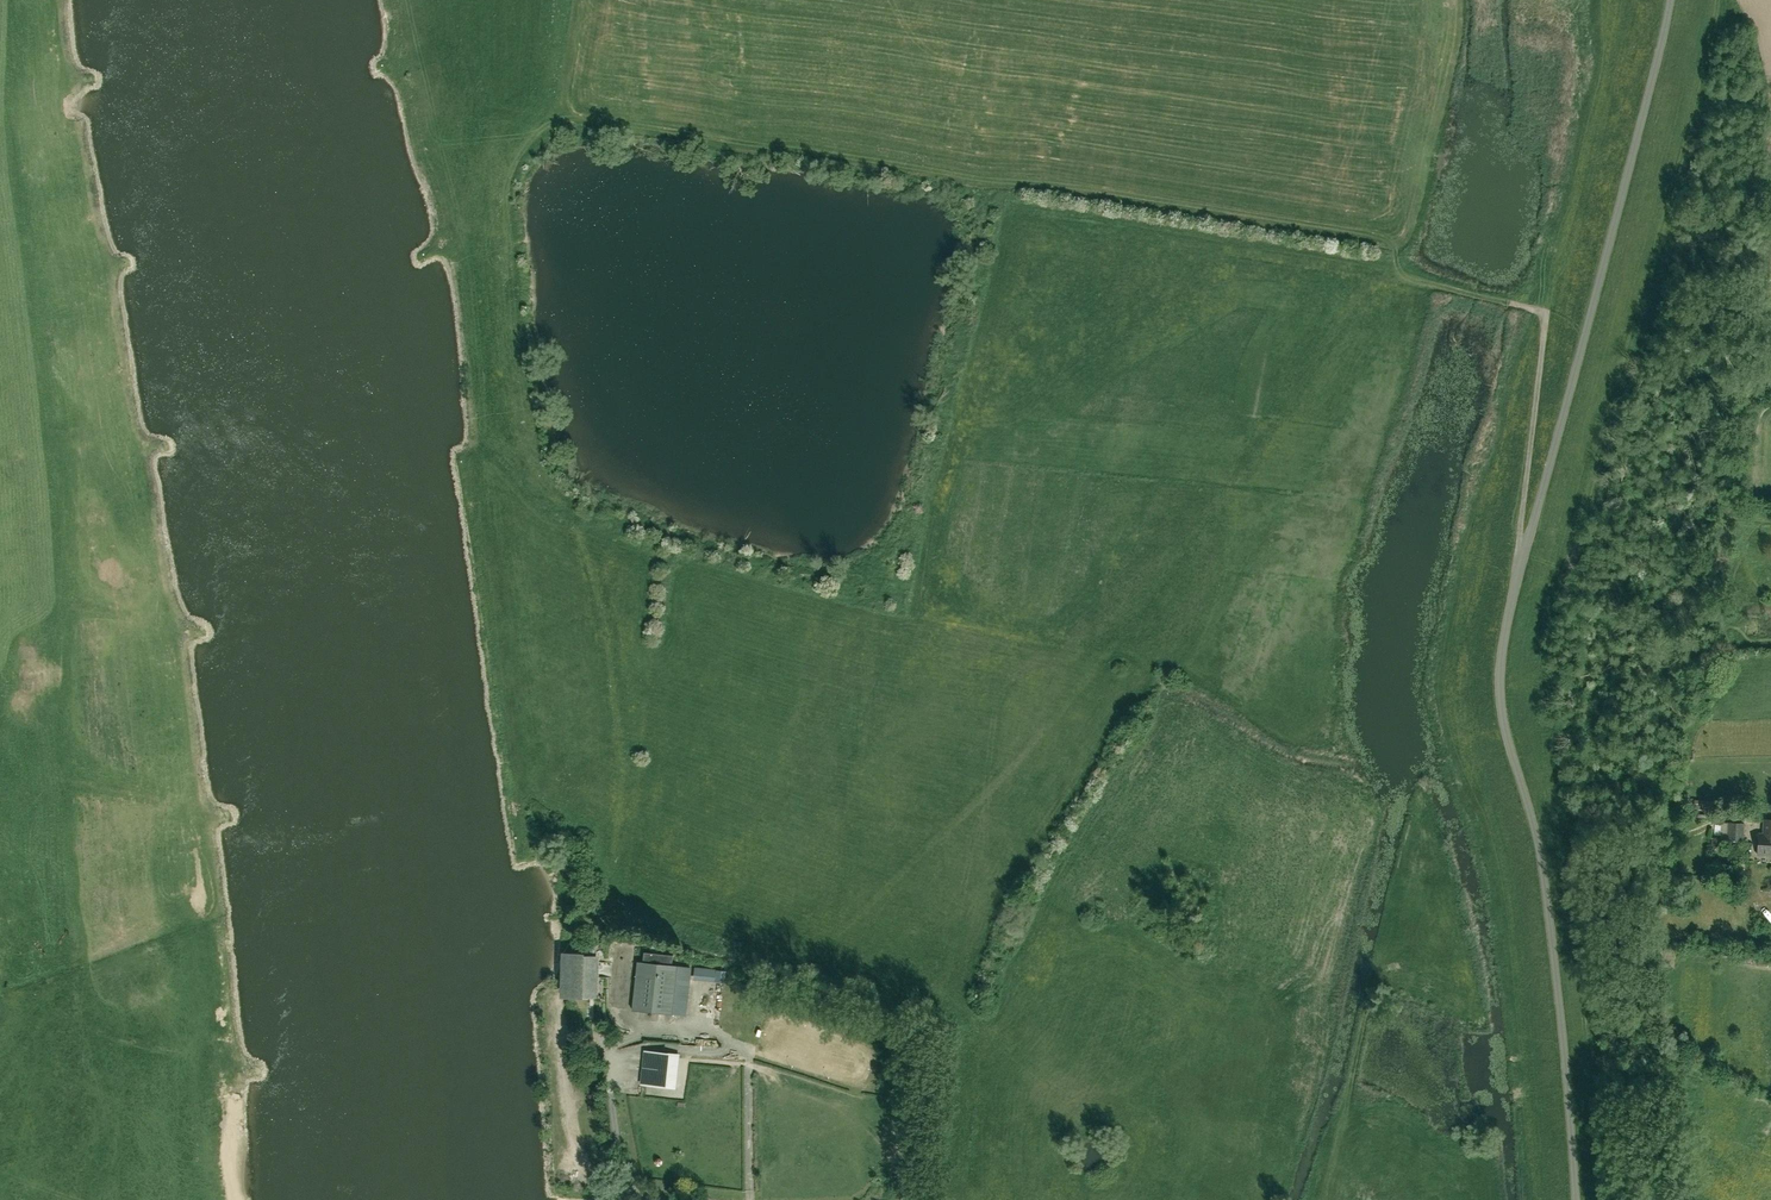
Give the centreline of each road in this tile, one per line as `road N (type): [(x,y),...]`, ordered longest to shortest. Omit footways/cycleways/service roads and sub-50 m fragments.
road 1 (unclassified): [(1576,1199),(1548,909),(1499,687),(1512,603),(1671,0)]

